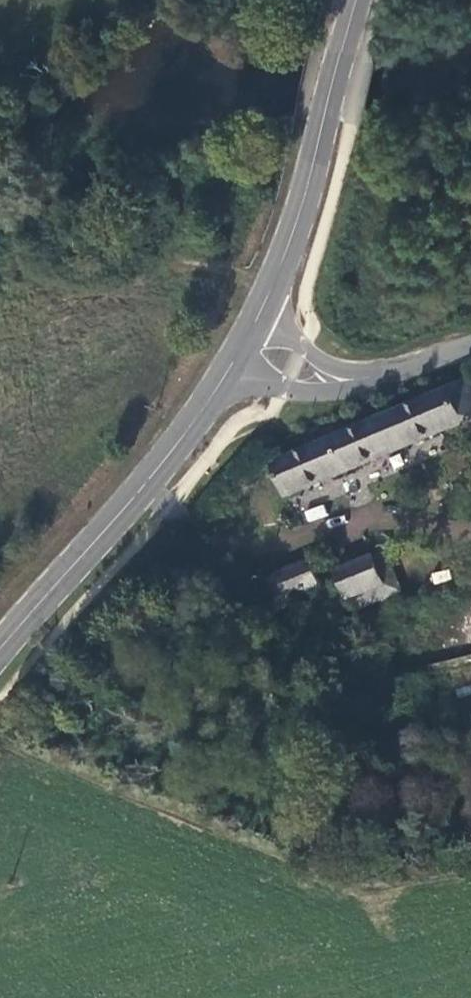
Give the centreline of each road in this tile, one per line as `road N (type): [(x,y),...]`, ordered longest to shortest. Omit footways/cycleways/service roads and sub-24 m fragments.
road 1 (secondary): [(234,365),(0,654)]
road 2 (secondary): [(359,0),(304,204),(262,318)]
road 3 (unclassified): [(234,365),(312,396),(383,377)]
road 4 (unclassified): [(383,377),(331,365),(262,318)]

